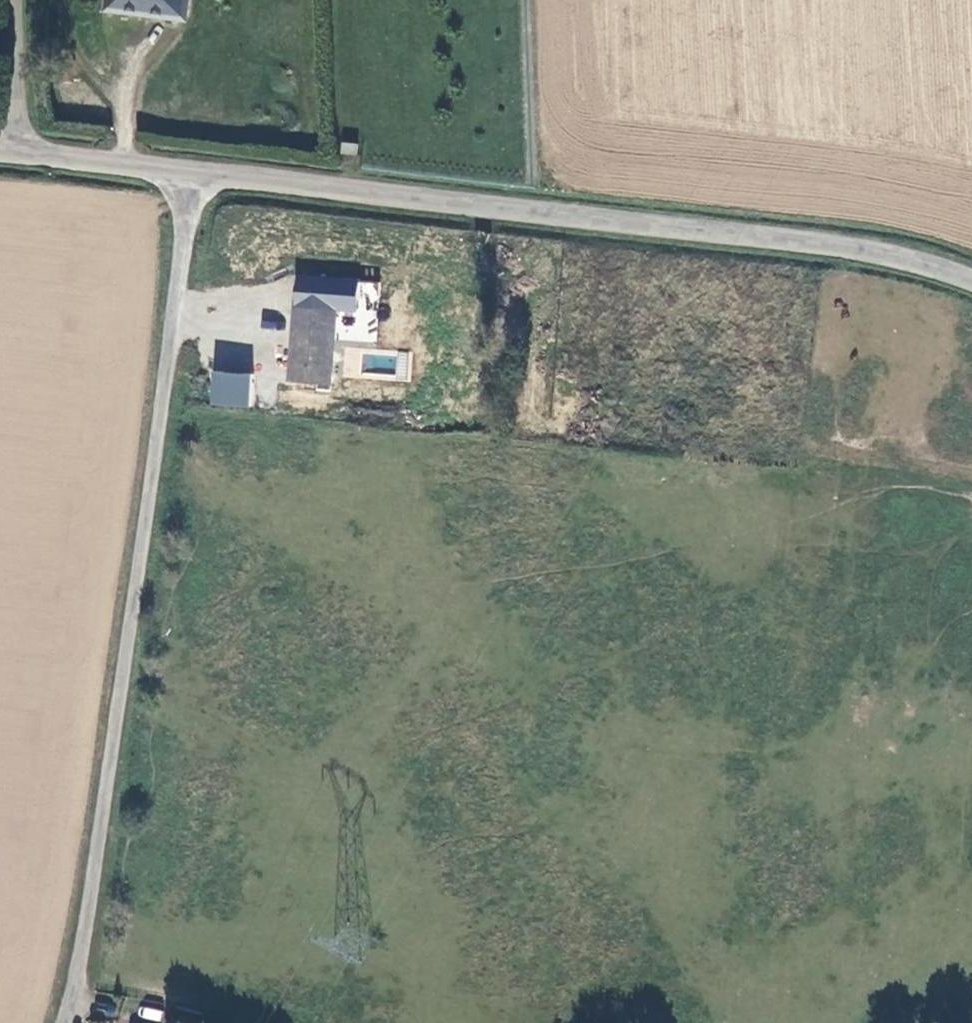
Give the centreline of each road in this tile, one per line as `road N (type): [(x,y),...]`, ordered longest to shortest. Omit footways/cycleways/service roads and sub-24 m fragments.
road 1 (unclassified): [(66,1022),(196,171)]
road 2 (tertiary): [(196,171),(833,242),(971,278)]
road 3 (tertiary): [(0,150),(196,171)]
road 4 (track): [(20,152),(13,0)]

